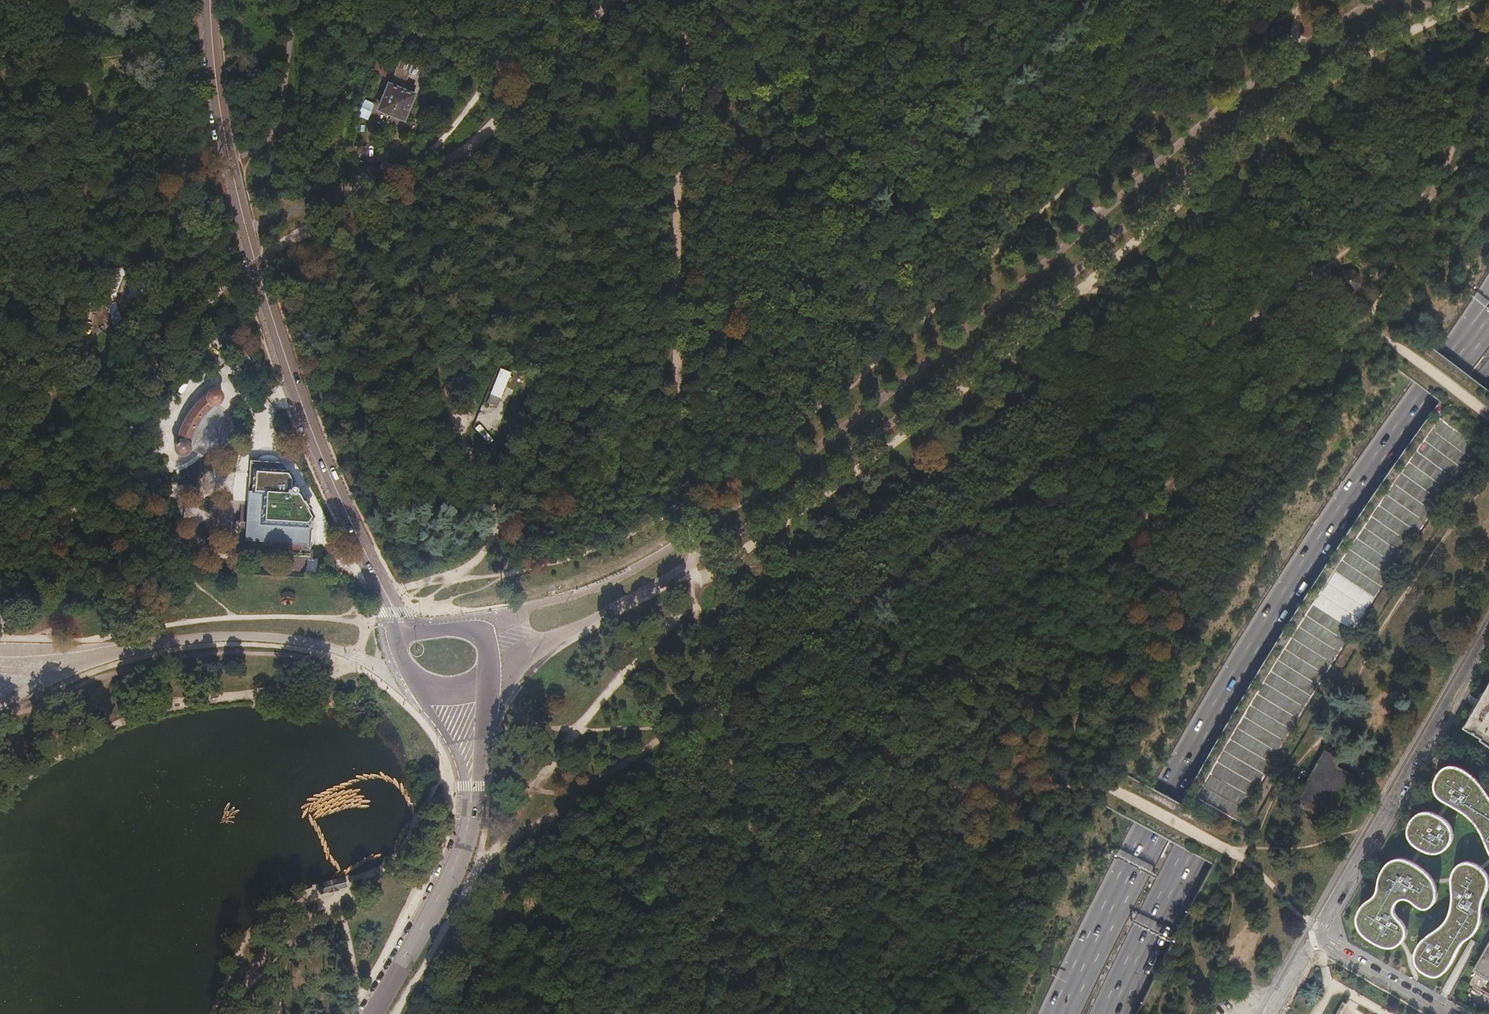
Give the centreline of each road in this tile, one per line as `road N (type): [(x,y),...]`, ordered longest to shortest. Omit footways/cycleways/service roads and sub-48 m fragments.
road 1 (track): [(691,0),(673,366),(694,597),(721,746),(793,984),(793,1013)]
road 2 (track): [(1361,323),(613,1013)]
road 3 (trunk): [(1464,350),(1257,650),(1152,832),(1061,1013)]
road 4 (trunk): [(1111,1013),(1296,674),(1488,392)]
road 5 (tertiary): [(393,612),(286,366),(255,264),(230,165),(210,0)]
road 6 (residential): [(1443,1013),(1329,949),(1319,933),(1488,634)]
road 7 (track): [(117,305),(157,217),(271,135),(299,0)]
road 8 (track): [(404,173),(561,0)]
road 9 (tertiary): [(469,816),(453,868),(371,1013)]
road 10 (track): [(0,464),(117,305)]
road 11 (track): [(454,426),(496,527),(479,558),(448,581)]
road 12 (track): [(1361,323),(1488,416)]
road 13 (tertiary): [(420,687),(462,769),(469,816)]
road 14 (tertiary): [(469,816),(486,681)]
road 15 (tertiary): [(486,681),(482,627),(403,635)]

